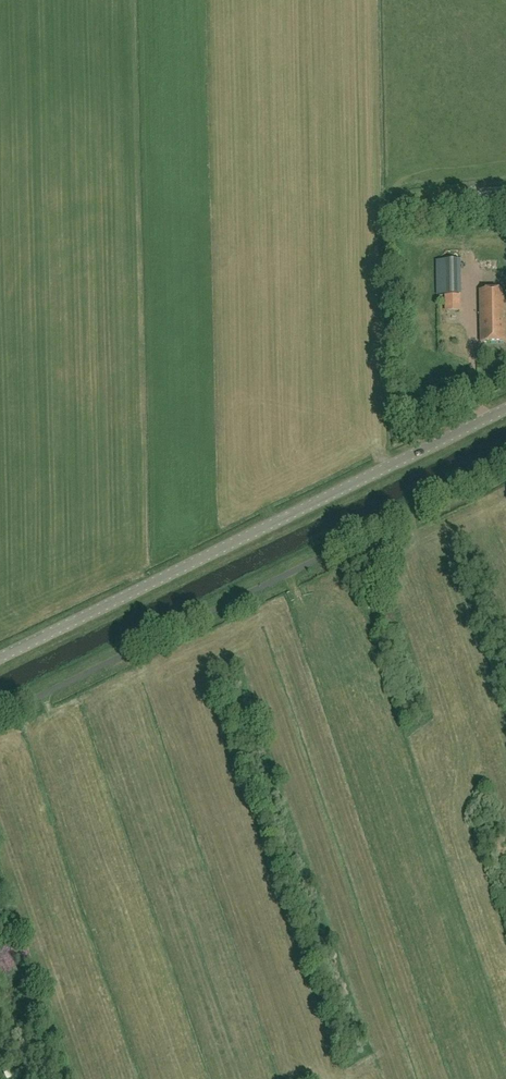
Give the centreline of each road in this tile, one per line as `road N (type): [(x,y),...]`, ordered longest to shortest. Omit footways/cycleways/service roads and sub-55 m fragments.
road 1 (unclassified): [(0,715),(505,466)]
road 2 (unclassified): [(0,658),(505,410)]

